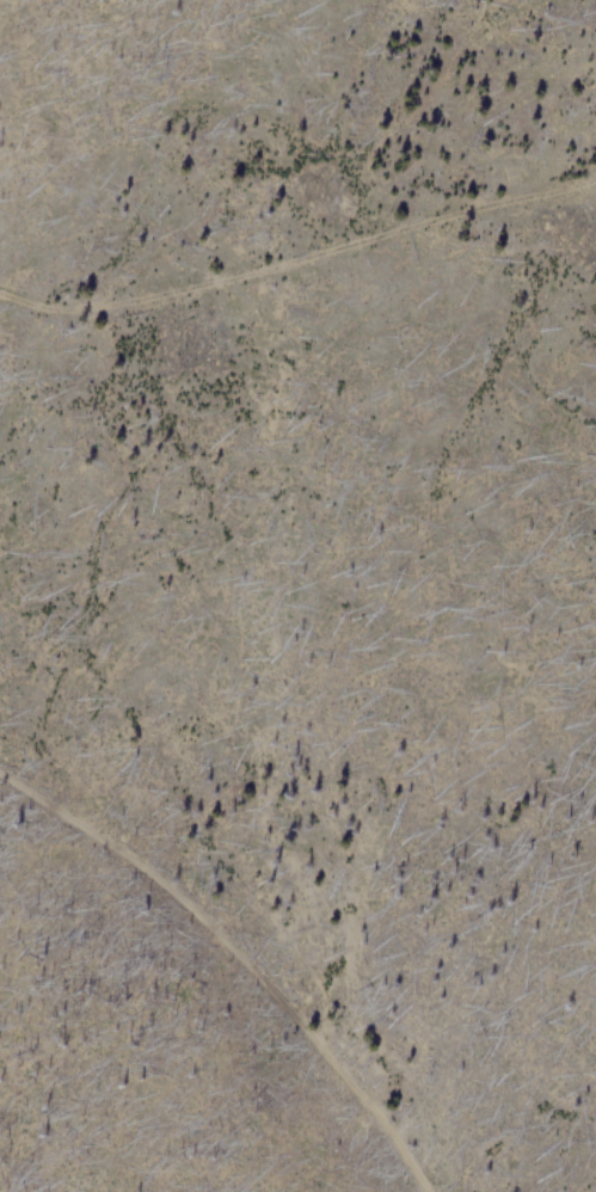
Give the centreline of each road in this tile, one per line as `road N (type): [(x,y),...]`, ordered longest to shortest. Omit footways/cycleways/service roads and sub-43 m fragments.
road 1 (track): [(0,297),(73,312),(158,297),(595,174)]
road 2 (track): [(0,774),(182,904),(345,1080),(424,1191)]

